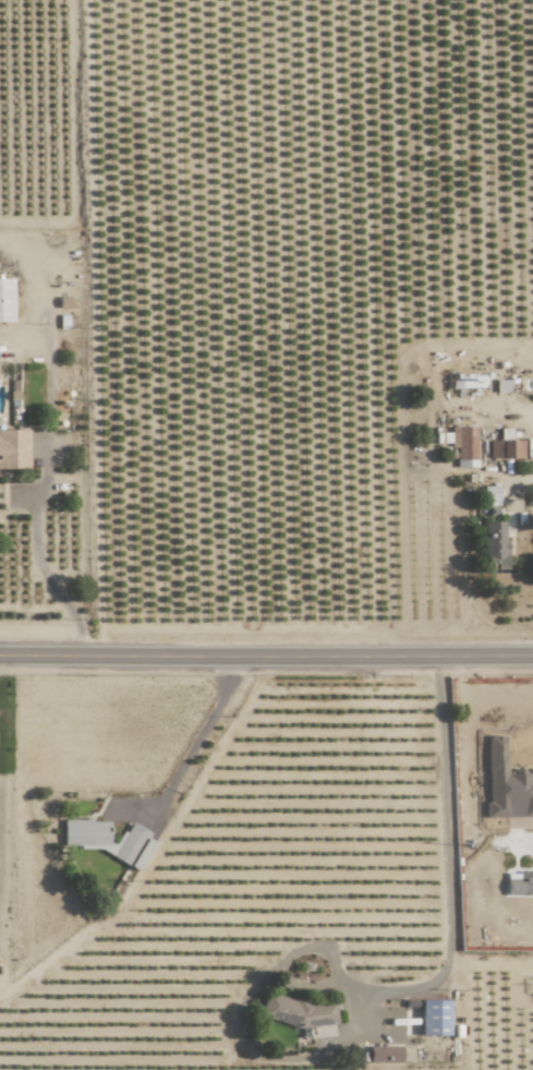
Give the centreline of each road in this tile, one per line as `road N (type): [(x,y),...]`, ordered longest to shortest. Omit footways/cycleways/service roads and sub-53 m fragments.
road 1 (tertiary): [(0,653),(532,656)]

